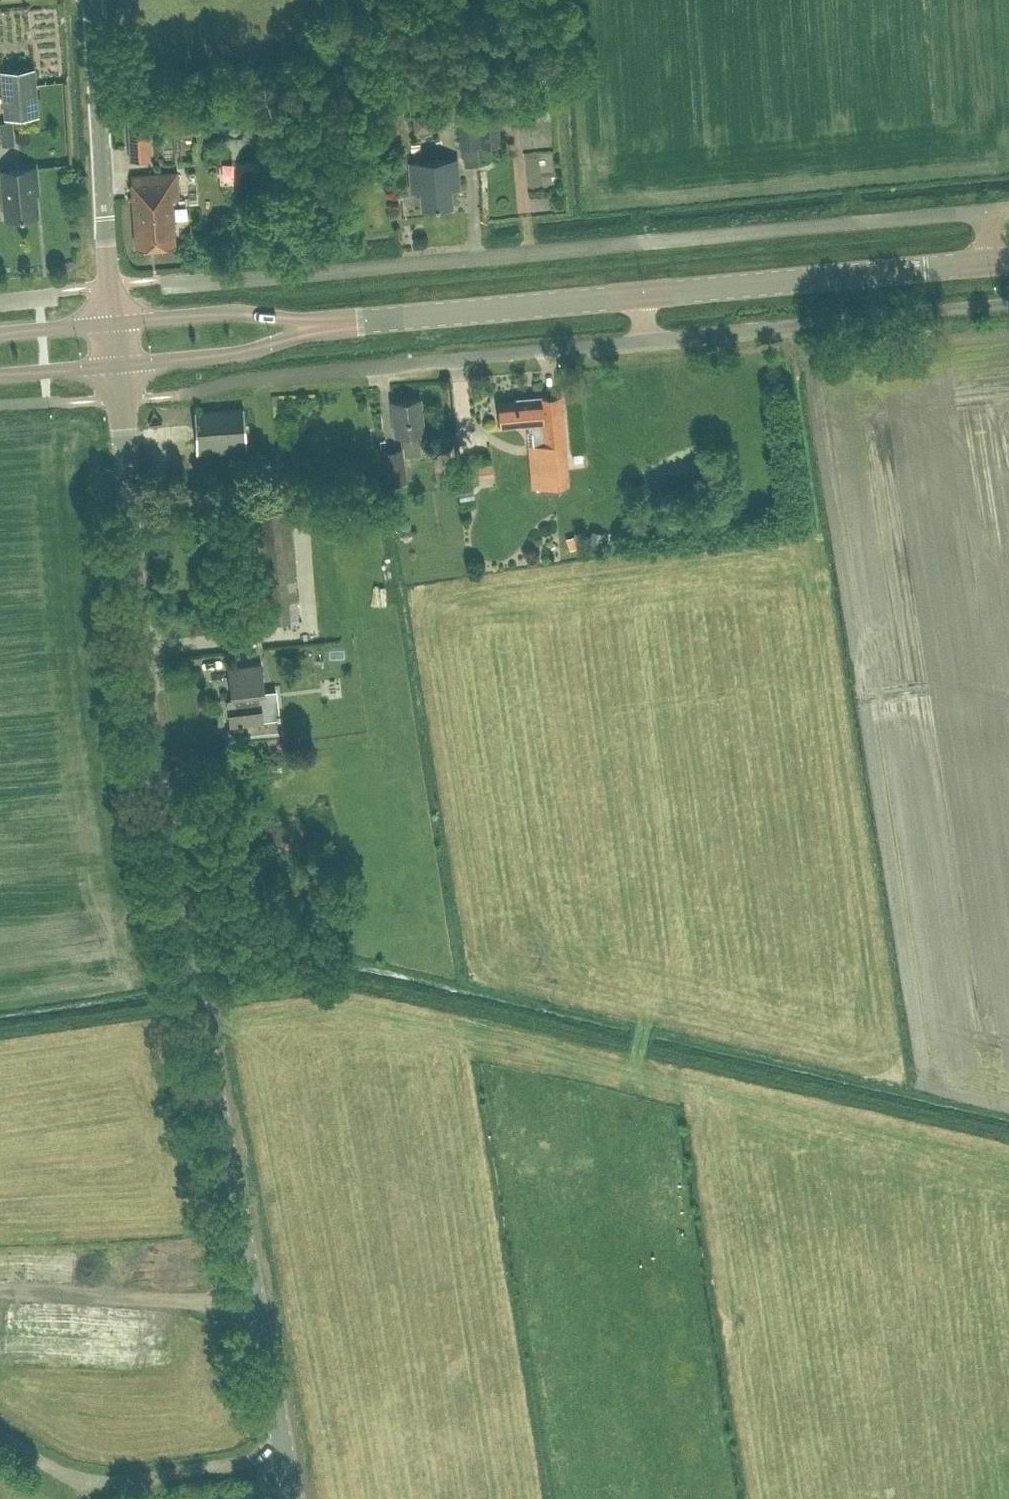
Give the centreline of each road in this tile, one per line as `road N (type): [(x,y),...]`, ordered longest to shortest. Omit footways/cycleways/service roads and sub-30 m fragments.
road 1 (tertiary): [(294,1498),(151,767),(118,367)]
road 2 (unclassified): [(160,288),(983,211)]
road 3 (unclassified): [(177,394),(232,380),(640,340)]
road 4 (secondary): [(634,293),(987,264)]
road 5 (unclassified): [(640,340),(991,304)]
road 6 (unclassified): [(114,323),(93,0)]
road 7 (secondary): [(312,325),(634,293)]
road 8 (secondary): [(118,367),(245,354),(312,325)]
road 9 (secondary): [(312,325),(240,312),(114,323)]

